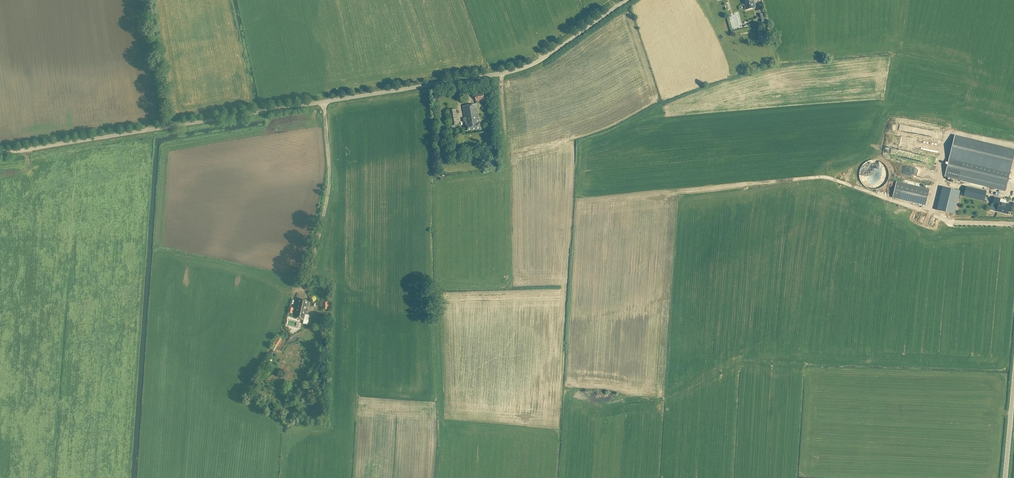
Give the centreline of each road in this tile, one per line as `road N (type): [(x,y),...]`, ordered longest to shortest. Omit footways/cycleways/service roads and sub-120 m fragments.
road 1 (unclassified): [(624,0),(542,58),(501,74),(0,154)]
road 2 (track): [(148,0),(167,127)]

